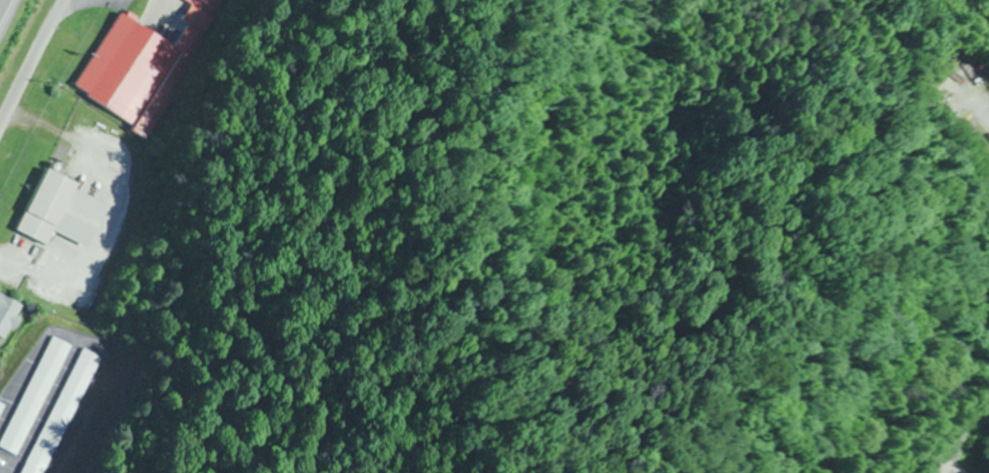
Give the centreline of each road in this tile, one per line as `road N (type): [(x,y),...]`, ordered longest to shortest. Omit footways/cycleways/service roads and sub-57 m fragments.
road 1 (residential): [(0,142),(70,0)]

